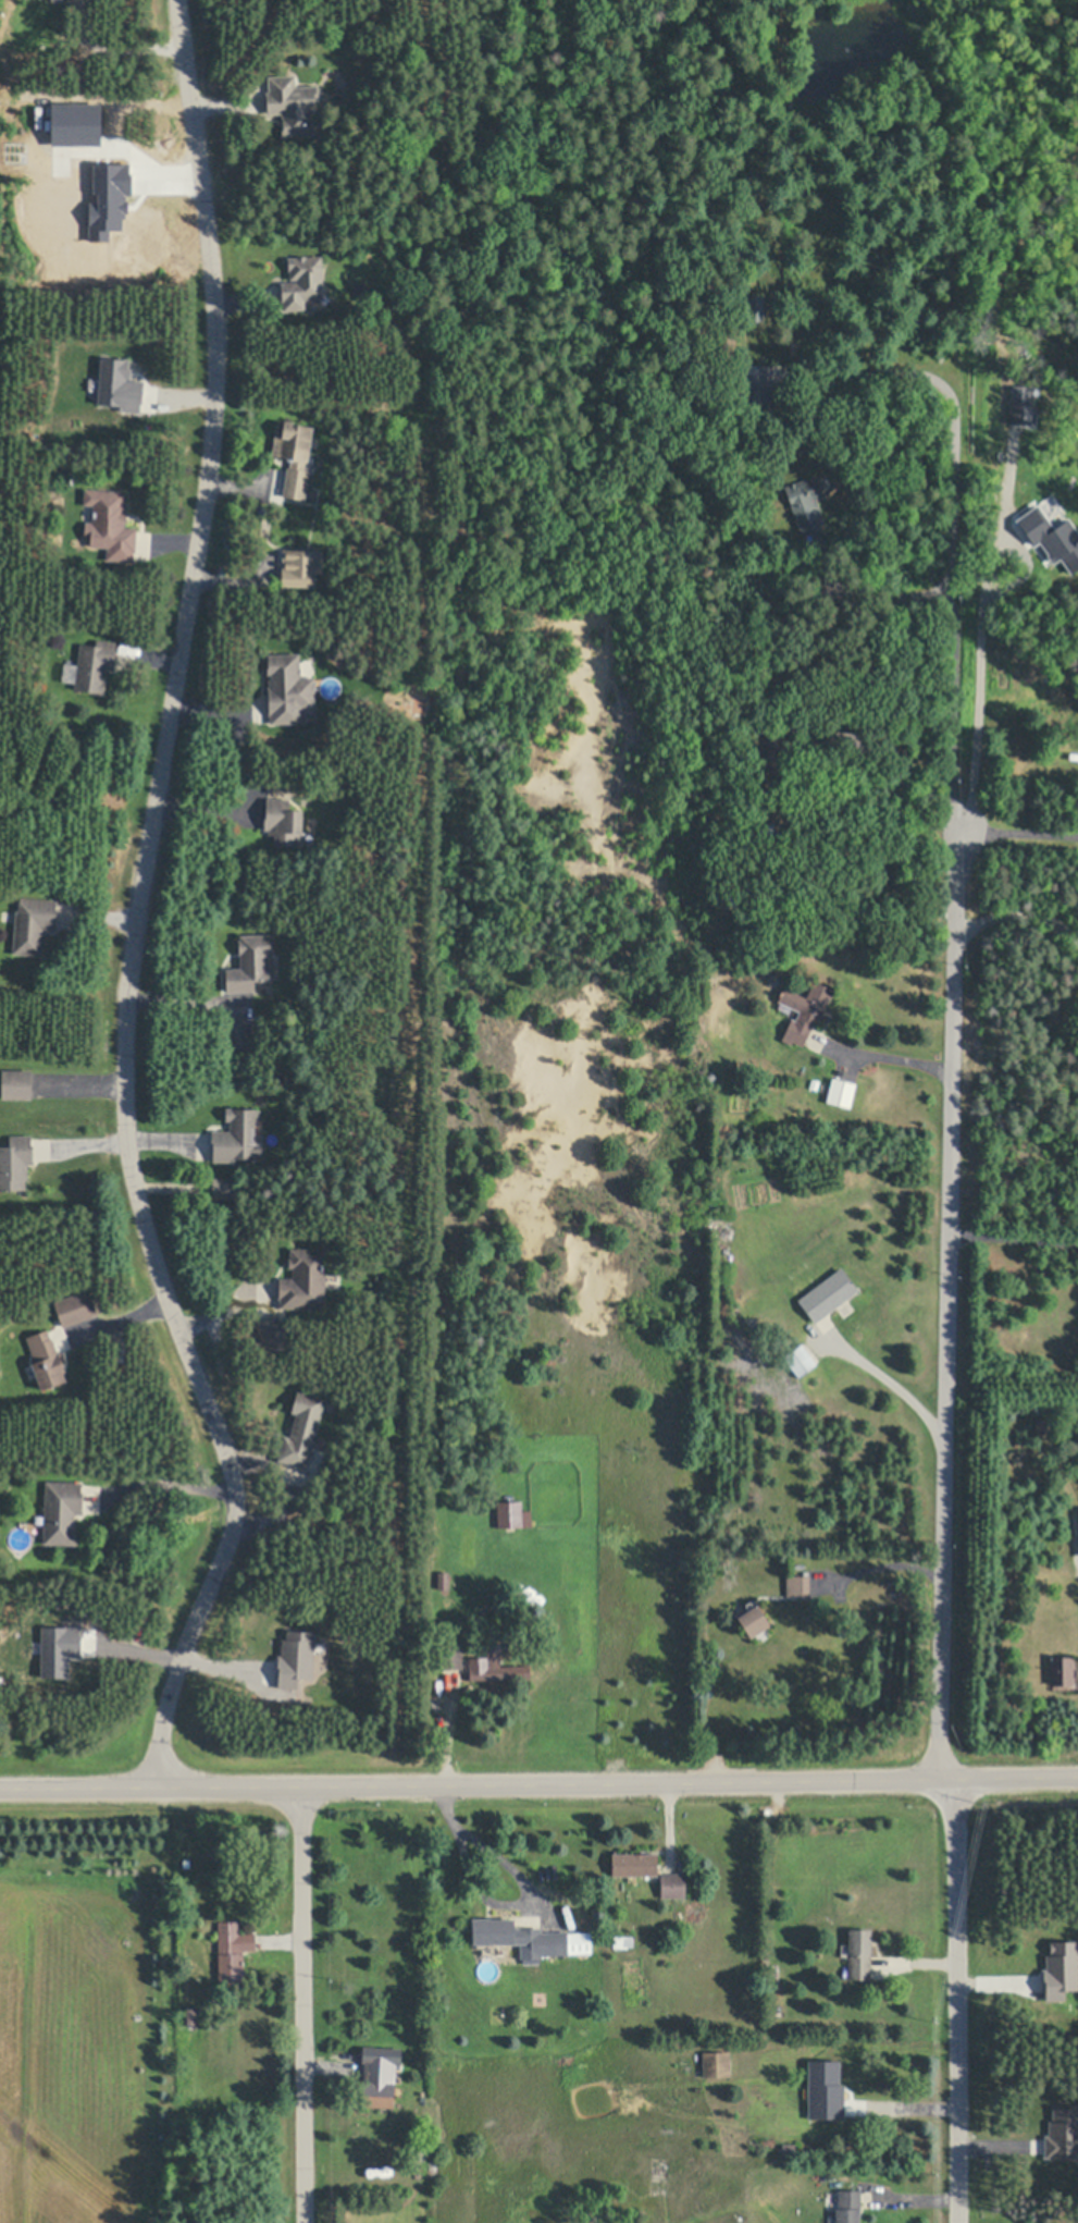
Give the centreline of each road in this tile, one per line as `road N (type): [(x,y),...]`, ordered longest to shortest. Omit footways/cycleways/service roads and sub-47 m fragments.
road 1 (residential): [(161,1789),(178,1671),(236,1531),(238,1495),(227,1445),(168,1299),(127,1131),(125,1008),(219,402),(216,300),(178,0)]
road 2 (residential): [(0,1789),(1077,1779)]
road 3 (residential): [(957,2222),(955,1781)]
road 4 (residential): [(303,1789),(307,2222)]

